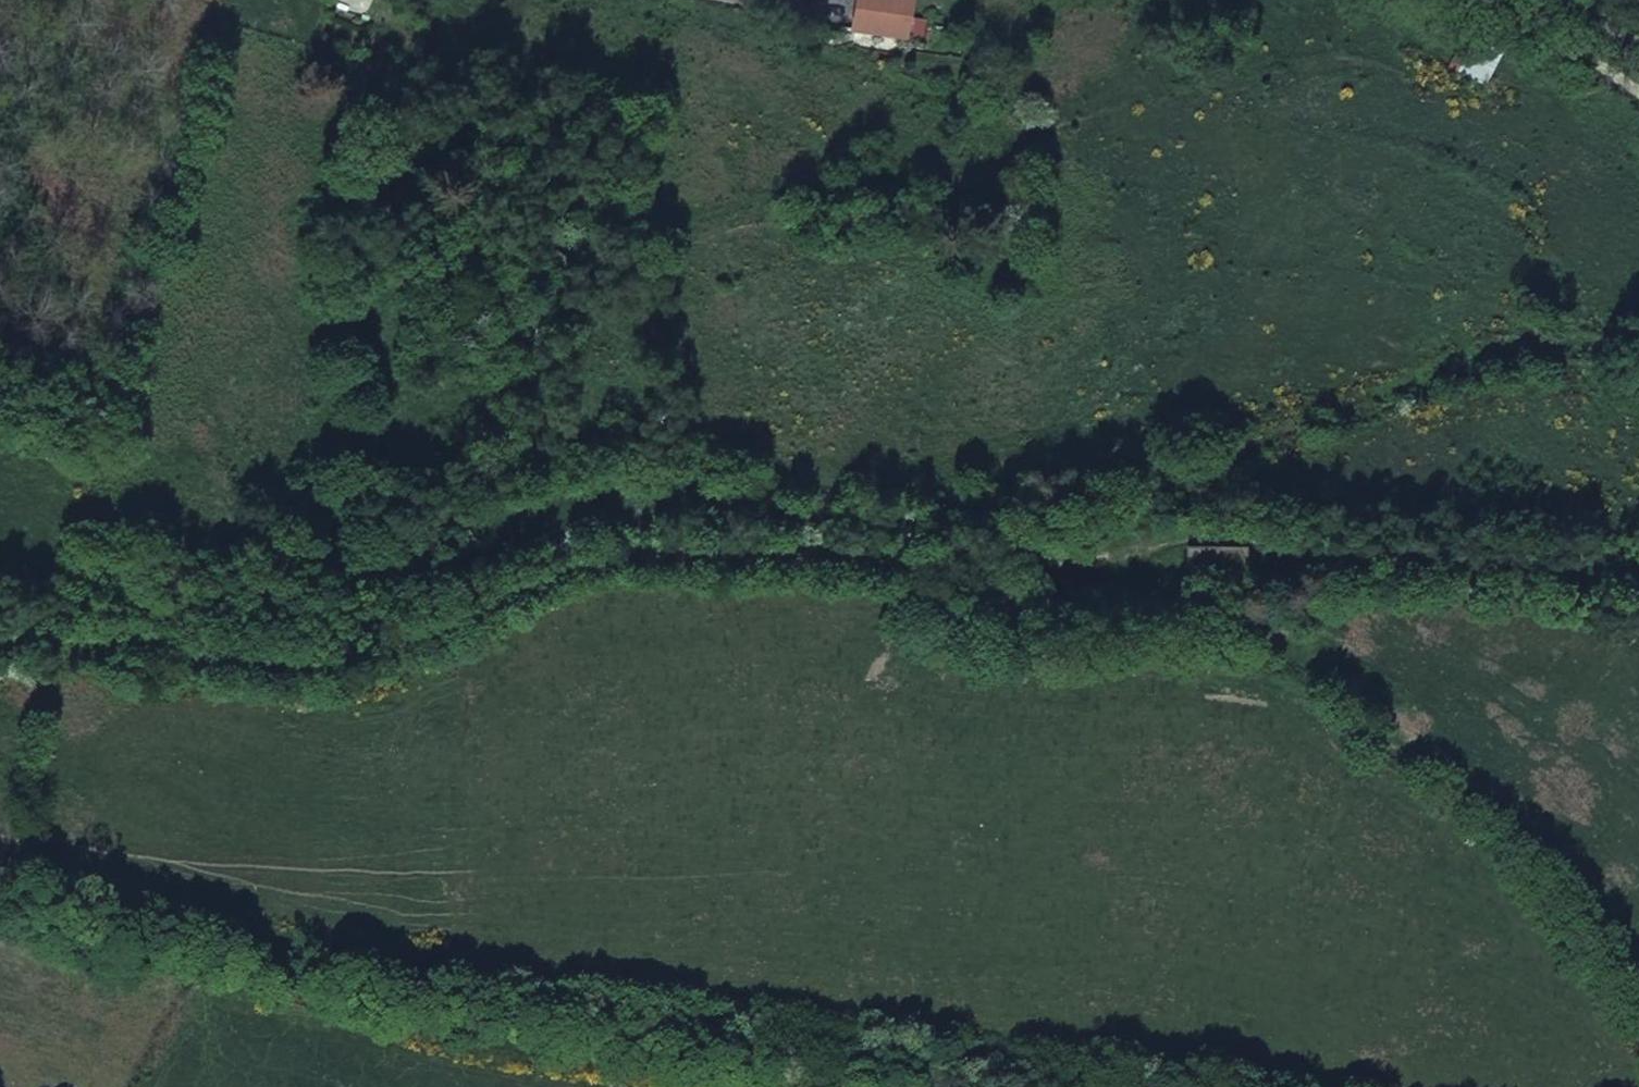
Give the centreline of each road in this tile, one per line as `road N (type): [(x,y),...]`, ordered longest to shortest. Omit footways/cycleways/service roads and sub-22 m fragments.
road 1 (track): [(0,632),(342,666),(635,562),(1087,564),(1195,522),(1259,520),(1296,538),(1638,553)]
road 2 (track): [(1638,93),(1614,74),(1441,0)]

